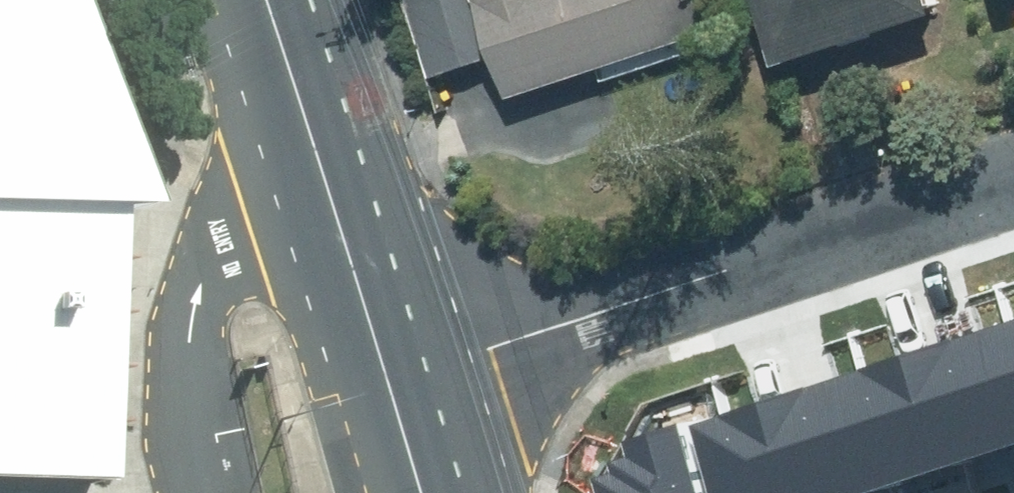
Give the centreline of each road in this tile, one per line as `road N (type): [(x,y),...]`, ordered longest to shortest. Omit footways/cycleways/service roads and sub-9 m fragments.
road 1 (residential): [(1013,174),(378,379)]
road 2 (secondary): [(265,0),(378,379)]

